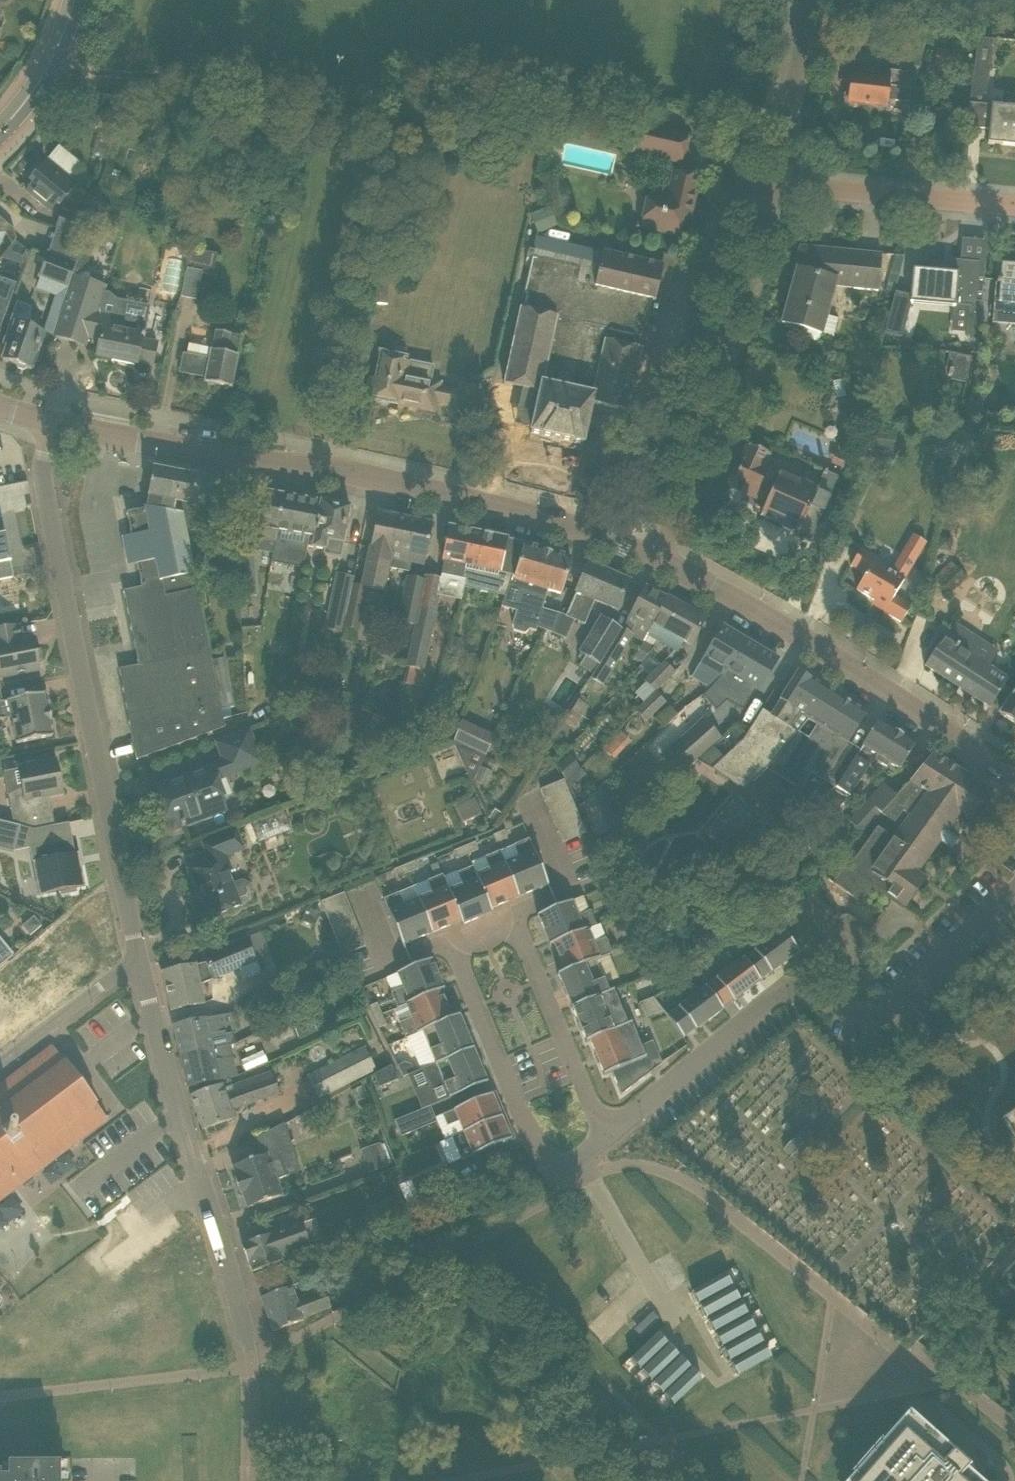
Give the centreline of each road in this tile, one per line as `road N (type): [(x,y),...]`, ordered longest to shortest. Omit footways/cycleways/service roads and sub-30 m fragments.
road 1 (tertiary): [(646,552),(40,419)]
road 2 (residential): [(138,962),(40,419)]
road 3 (tertiary): [(1014,772),(646,552)]
road 4 (residential): [(646,552),(734,309),(767,183)]
road 5 (residential): [(247,1332),(138,962)]
road 6 (residential): [(600,1145),(782,990),(867,1017),(887,1005)]
road 7 (residential): [(455,947),(539,1153),(558,1167),(578,1164),(600,1145)]
road 8 (residential): [(1014,203),(767,183)]
road 9 (residential): [(516,924),(600,1145)]
road 10 (residential): [(767,183),(797,0)]
road 11 (residential): [(1014,883),(887,1005)]
road 12 (residential): [(0,1059),(138,962)]
road 13 (residential): [(516,924),(530,907),(567,892),(528,802)]
road 14 (residential): [(455,947),(440,943),(384,964),(356,894)]
road 15 (secondary): [(0,125),(46,72),(75,0)]

